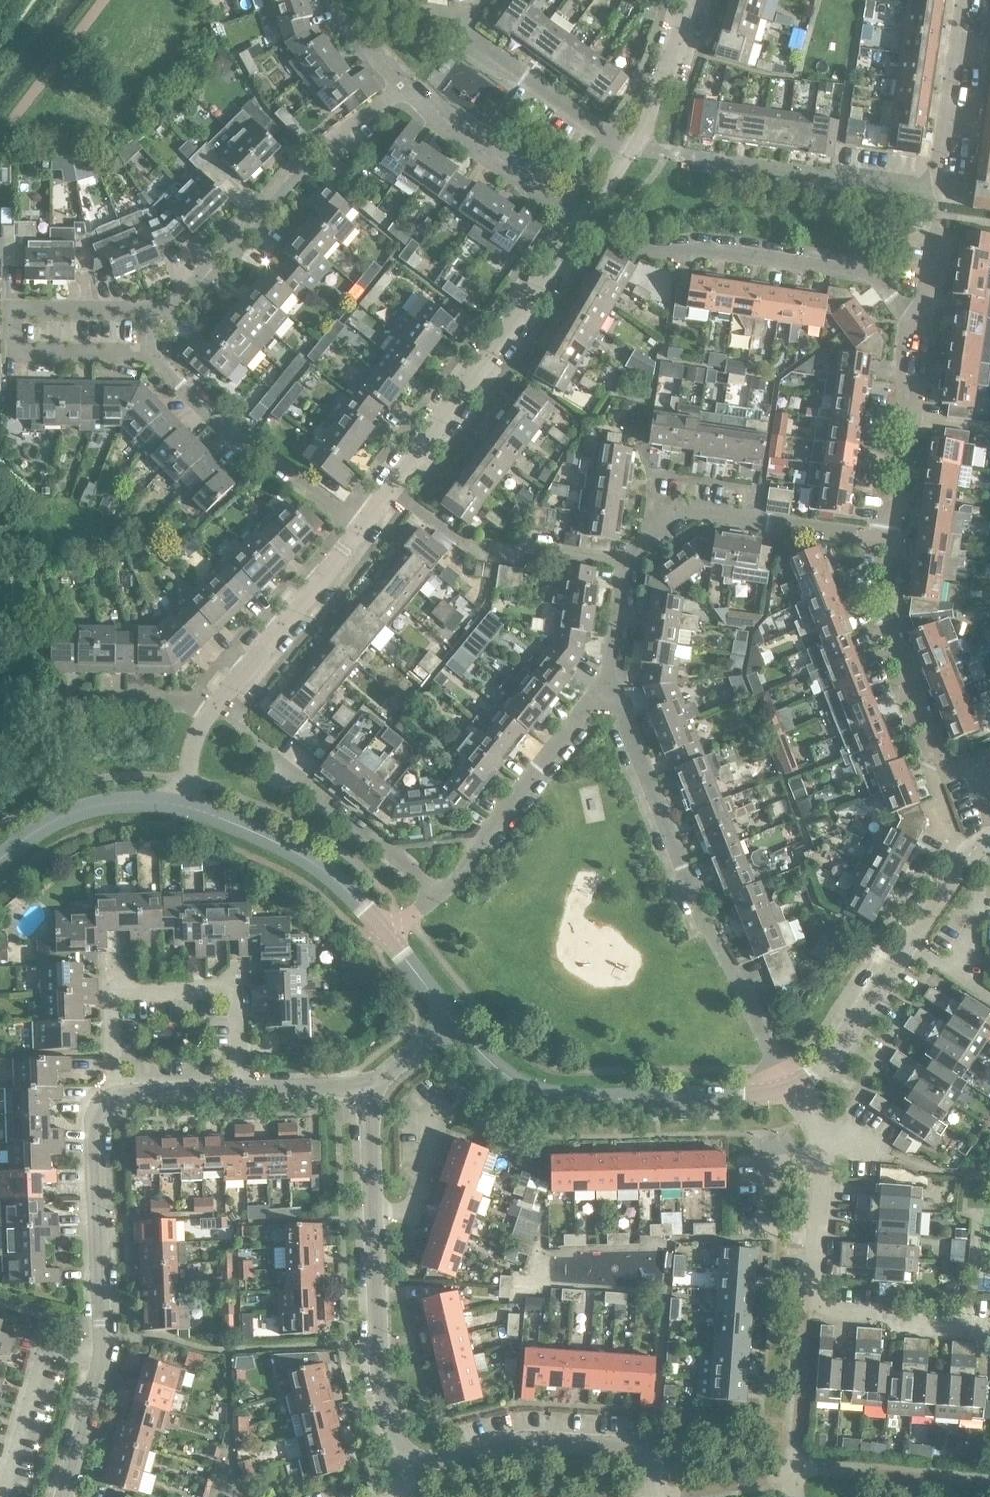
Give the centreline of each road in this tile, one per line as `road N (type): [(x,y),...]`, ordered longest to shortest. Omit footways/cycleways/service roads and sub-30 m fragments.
road 1 (residential): [(791,1093),(605,687)]
road 2 (residential): [(402,1469),(378,1360),(370,1089)]
road 3 (residential): [(791,1093),(539,1092),(513,1080),(448,1014)]
road 4 (residential): [(923,324),(873,280),(693,251),(641,259),(583,222)]
road 5 (residential): [(391,488),(583,222)]
road 6 (residential): [(167,310),(303,164),(399,85)]
road 7 (residential): [(116,1093),(115,992),(228,990),(239,1000),(241,1089)]
road 8 (residential): [(989,813),(975,773),(928,751),(881,619),(886,540)]
road 9 (residential): [(933,187),(630,150)]
road 10 (residential): [(654,1496),(642,1449),(534,1439),(402,1469)]
road 11 (residential): [(626,561),(665,511),(886,540)]
road 12 (residential): [(357,525),(263,451),(241,446),(149,351)]
road 13 (residential): [(439,897),(605,687)]
road 14 (residential): [(626,561),(472,544),(391,488)]
road 15 (residential): [(105,1336),(95,1121),(116,1093)]
road 16 (unclassified): [(389,939),(313,862),(187,807)]
road 17 (residential): [(206,711),(357,525)]
road 18 (residential): [(583,222),(444,130),(399,85)]
road 19 (residential): [(807,1309),(824,1157),(795,1092)]
road 20 (residential): [(886,540),(923,324)]
road 21 (residential): [(439,897),(269,763)]
road 22 (residential): [(630,150),(453,26)]
road 23 (residential): [(2,1496),(45,1352),(105,1336)]
road 24 (unclassified): [(187,807),(132,801),(66,816),(0,862)]
road 25 (residential): [(933,187),(961,0)]
road 26 (residential): [(907,941),(795,1092)]
road 27 (residential): [(18,311),(18,349),(149,351)]
road 28 (residential): [(67,1496),(105,1336)]
road 29 (residential): [(630,150),(694,0)]
road 30 (residential): [(18,311),(167,310)]
road 31 (residential): [(206,711),(135,698),(64,701)]
road 32 (residential): [(989,841),(969,854),(907,941)]
road 33 (residential): [(241,1089),(370,1089)]
road 34 (residential): [(605,687),(626,561)]
road 35 (residential): [(116,1093),(241,1089)]

